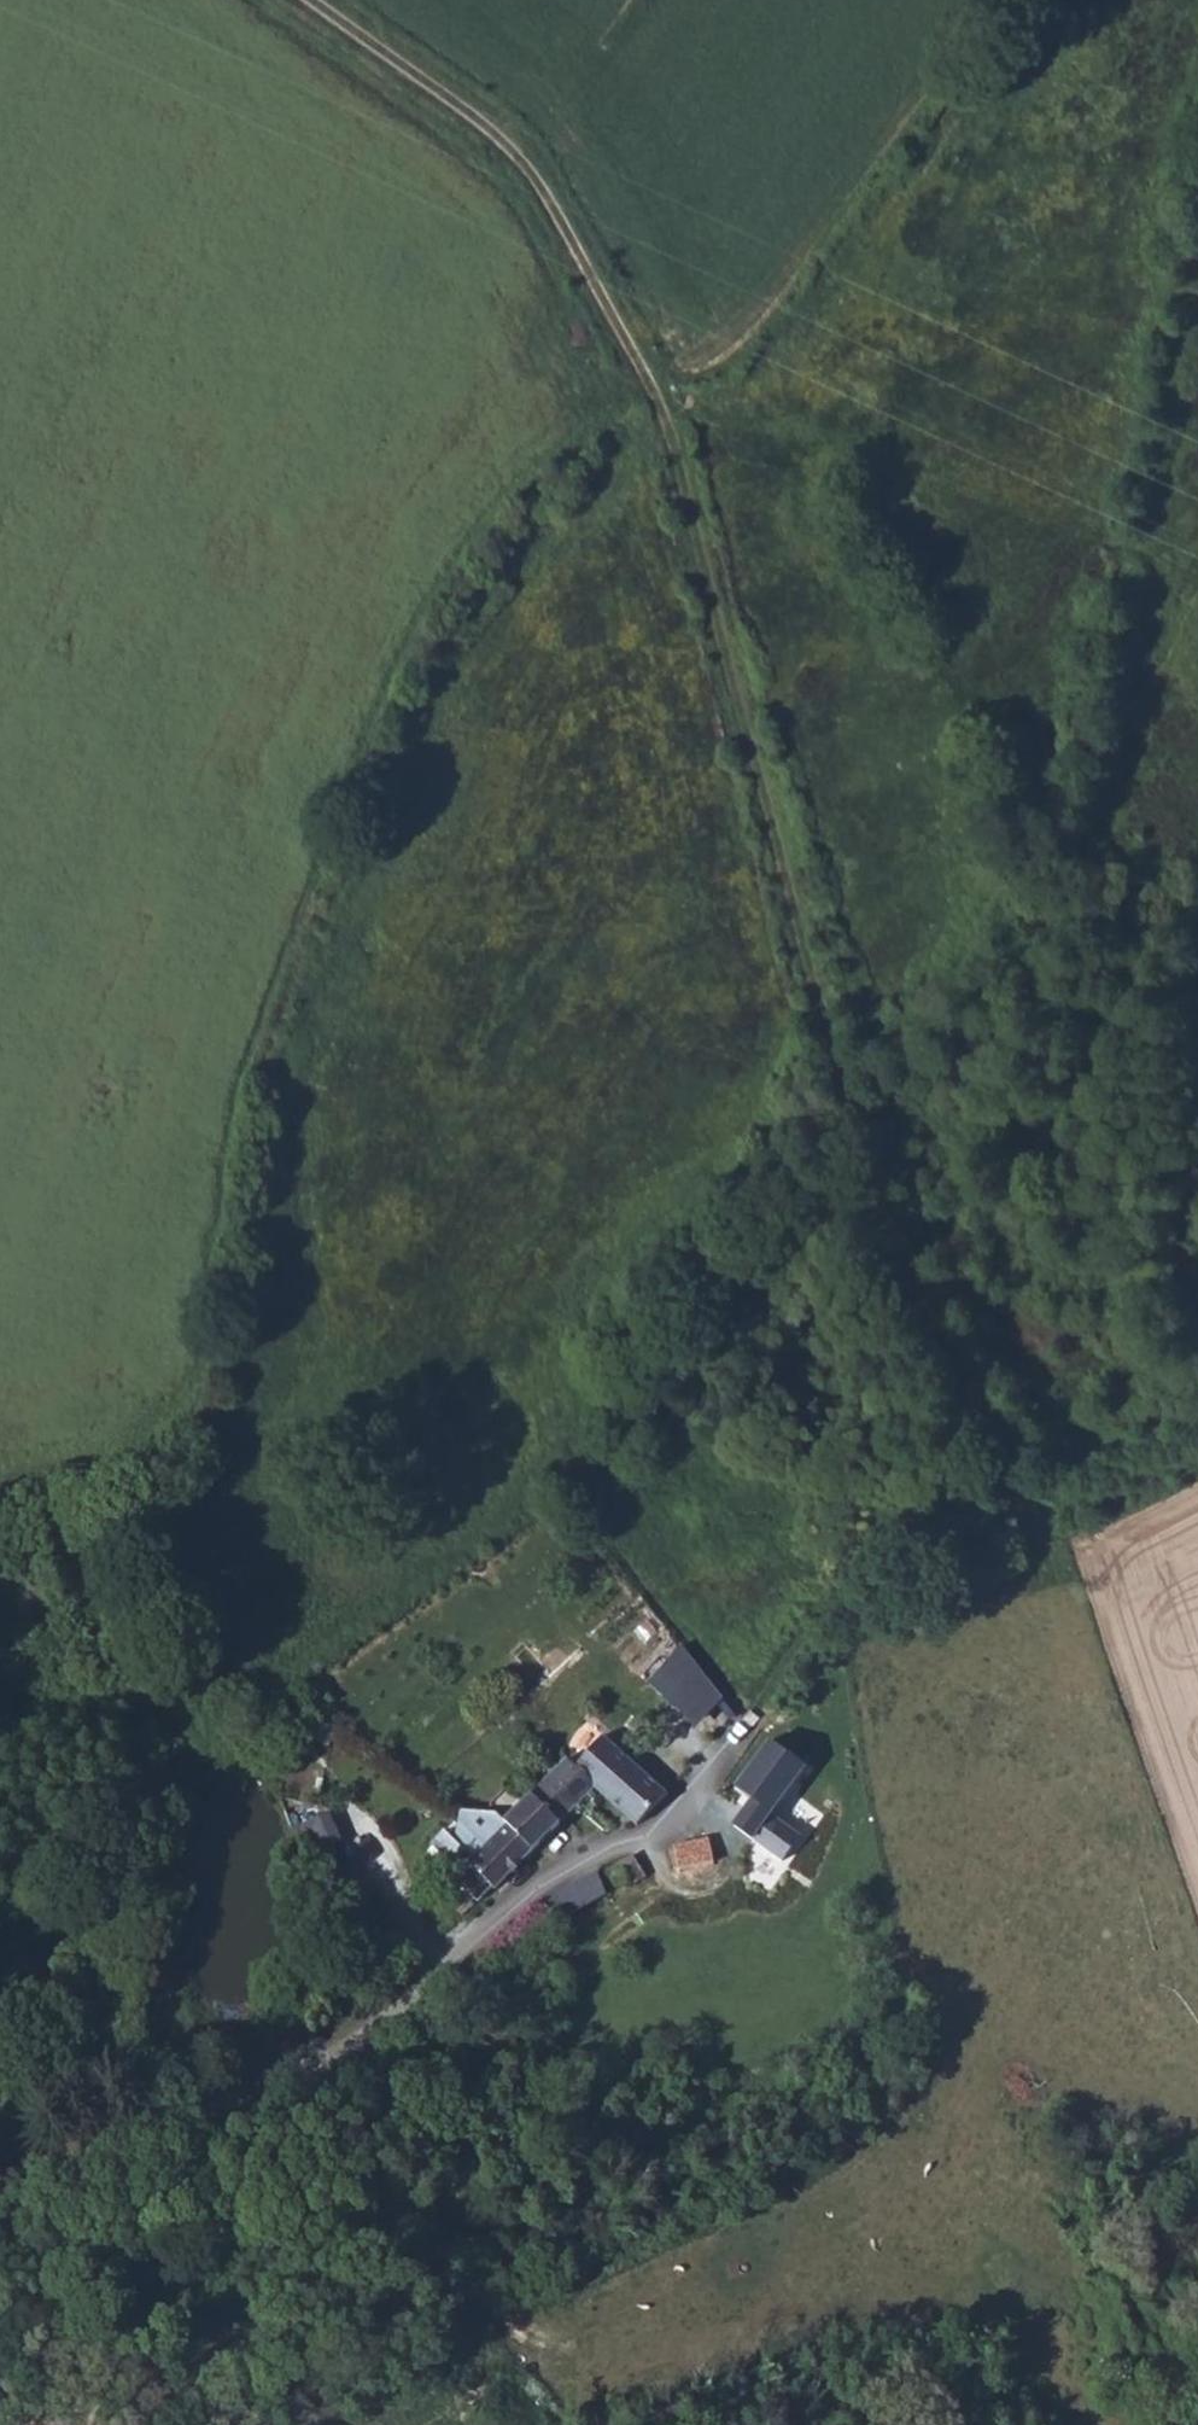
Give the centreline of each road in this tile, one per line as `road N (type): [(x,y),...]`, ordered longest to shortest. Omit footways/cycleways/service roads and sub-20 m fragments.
road 1 (track): [(313,0),(508,145),(670,427),(818,1008),(879,1153),(919,1309),(1029,1515),(1048,1583)]
road 2 (unclassified): [(746,1724),(670,1830),(581,1857),(518,1899),(390,2009),(172,2126),(0,2184)]

